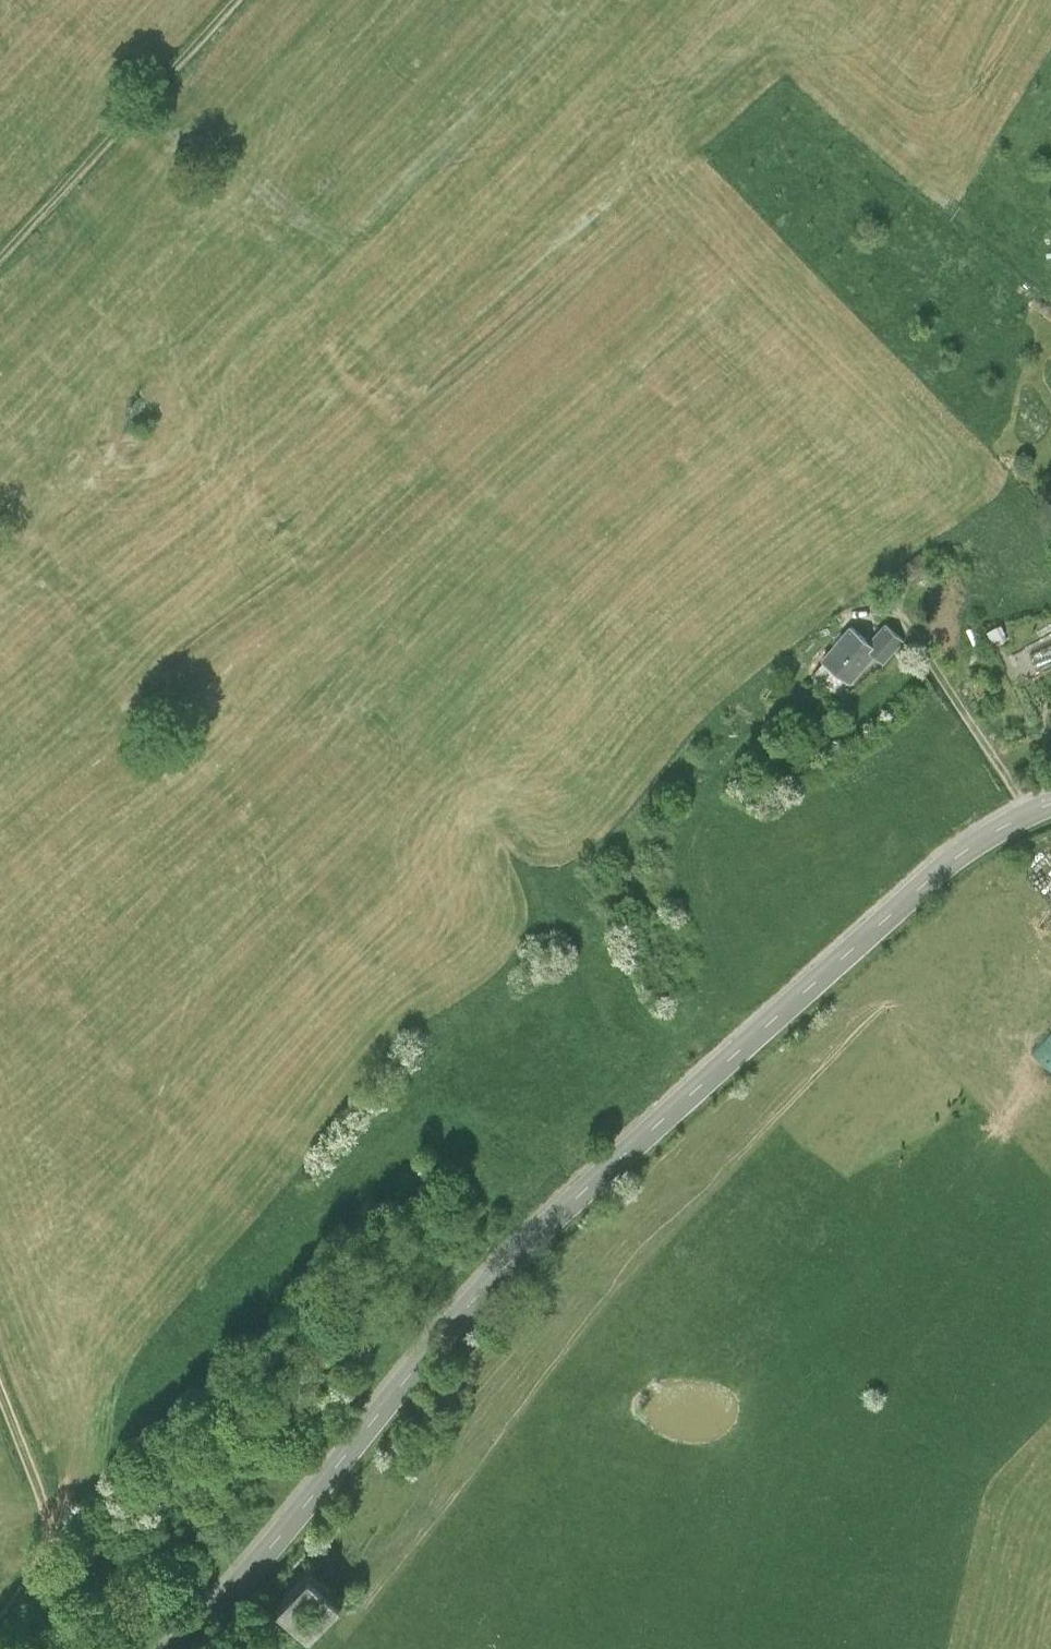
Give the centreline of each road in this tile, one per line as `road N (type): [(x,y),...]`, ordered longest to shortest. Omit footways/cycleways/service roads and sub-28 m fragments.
road 1 (tertiary): [(181,1648),(364,1438),(643,1148),(969,845),(1050,803)]
road 2 (track): [(241,0),(0,265)]
road 3 (track): [(0,1389),(47,1497),(47,1550),(0,1615)]

